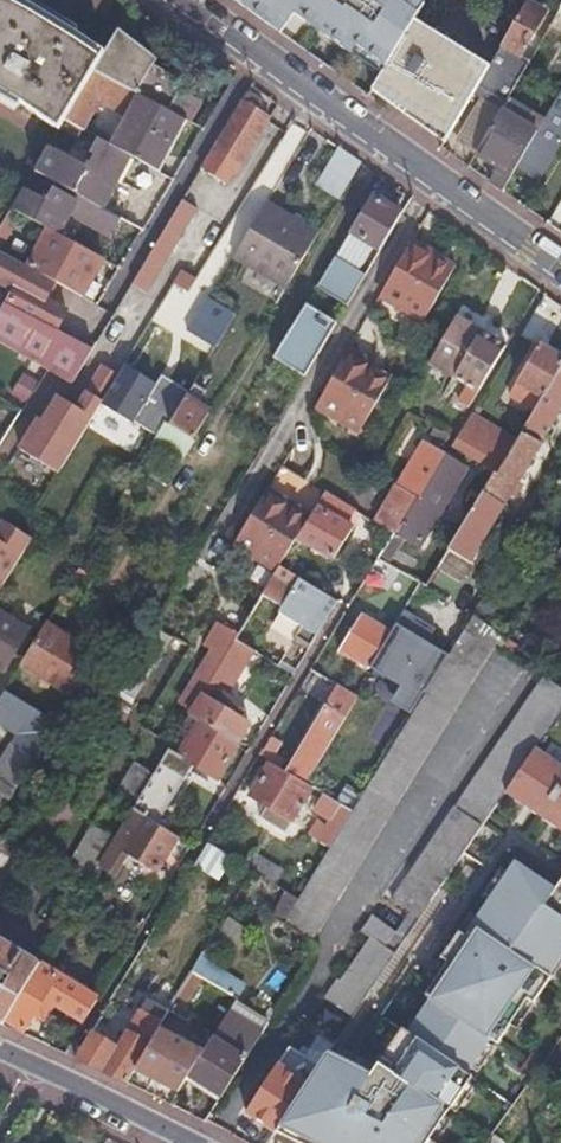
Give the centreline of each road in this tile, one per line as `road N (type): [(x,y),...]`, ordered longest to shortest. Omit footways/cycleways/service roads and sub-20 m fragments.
road 1 (residential): [(560,272),(179,0)]
road 2 (tertiary): [(38,1072),(179,1142)]

